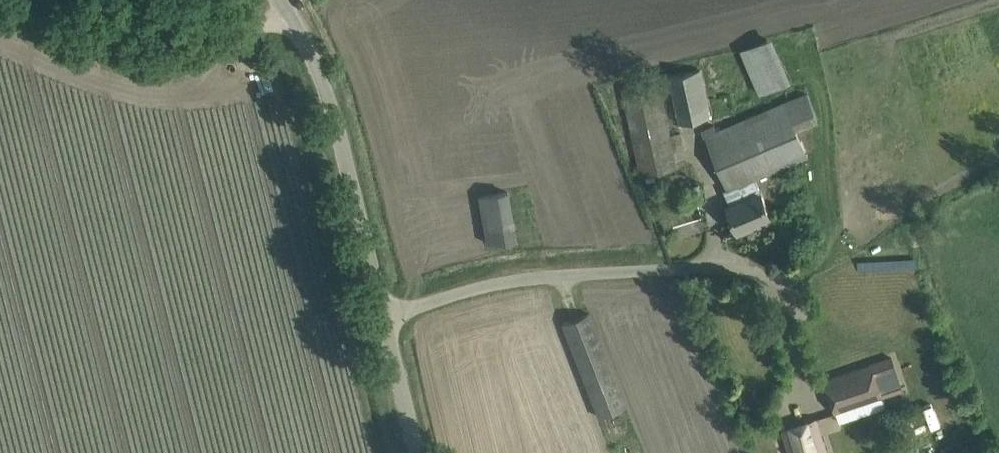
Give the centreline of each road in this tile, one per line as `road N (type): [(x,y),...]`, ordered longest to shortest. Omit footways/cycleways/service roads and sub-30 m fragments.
road 1 (unclassified): [(383,317),(472,290),(557,276),(719,270),(782,280)]
road 2 (unclassified): [(383,317),(328,93),(281,0)]
road 3 (track): [(0,8),(102,47),(170,60),(205,52),(288,10)]
road 4 (unclassified): [(416,452),(383,317)]

